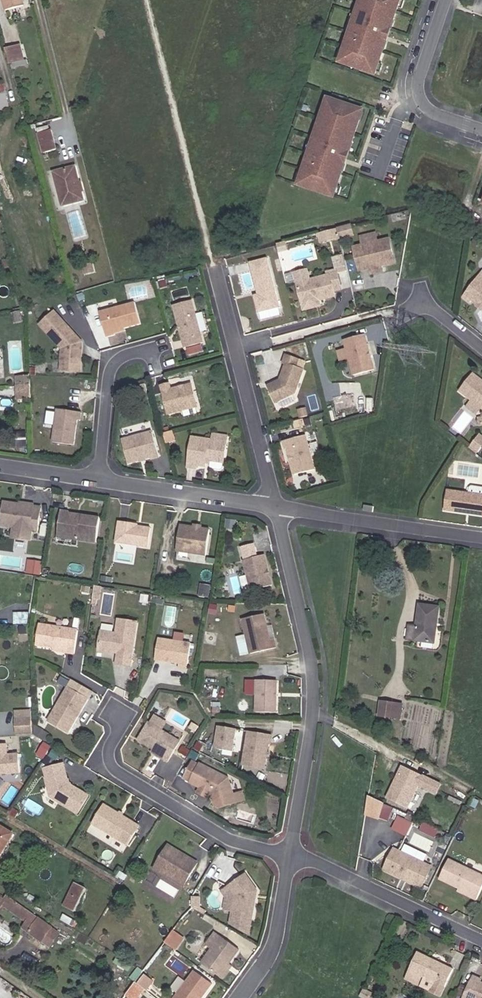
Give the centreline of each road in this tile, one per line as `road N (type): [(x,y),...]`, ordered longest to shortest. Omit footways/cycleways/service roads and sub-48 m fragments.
road 1 (residential): [(289,854),(314,693),(273,506)]
road 2 (residential): [(116,711),(120,729),(107,751),(112,768),(230,840),(289,854)]
road 3 (residential): [(273,506),(215,270)]
road 4 (residential): [(273,506),(481,536)]
road 5 (residential): [(289,854),(481,939)]
road 6 (residential): [(100,480),(273,506)]
road 7 (residential): [(444,0),(419,95),(435,114),(481,130)]
road 8 (residential): [(151,352),(127,355),(109,374),(100,480)]
road 9 (residential): [(240,997),(273,952),(289,854)]

